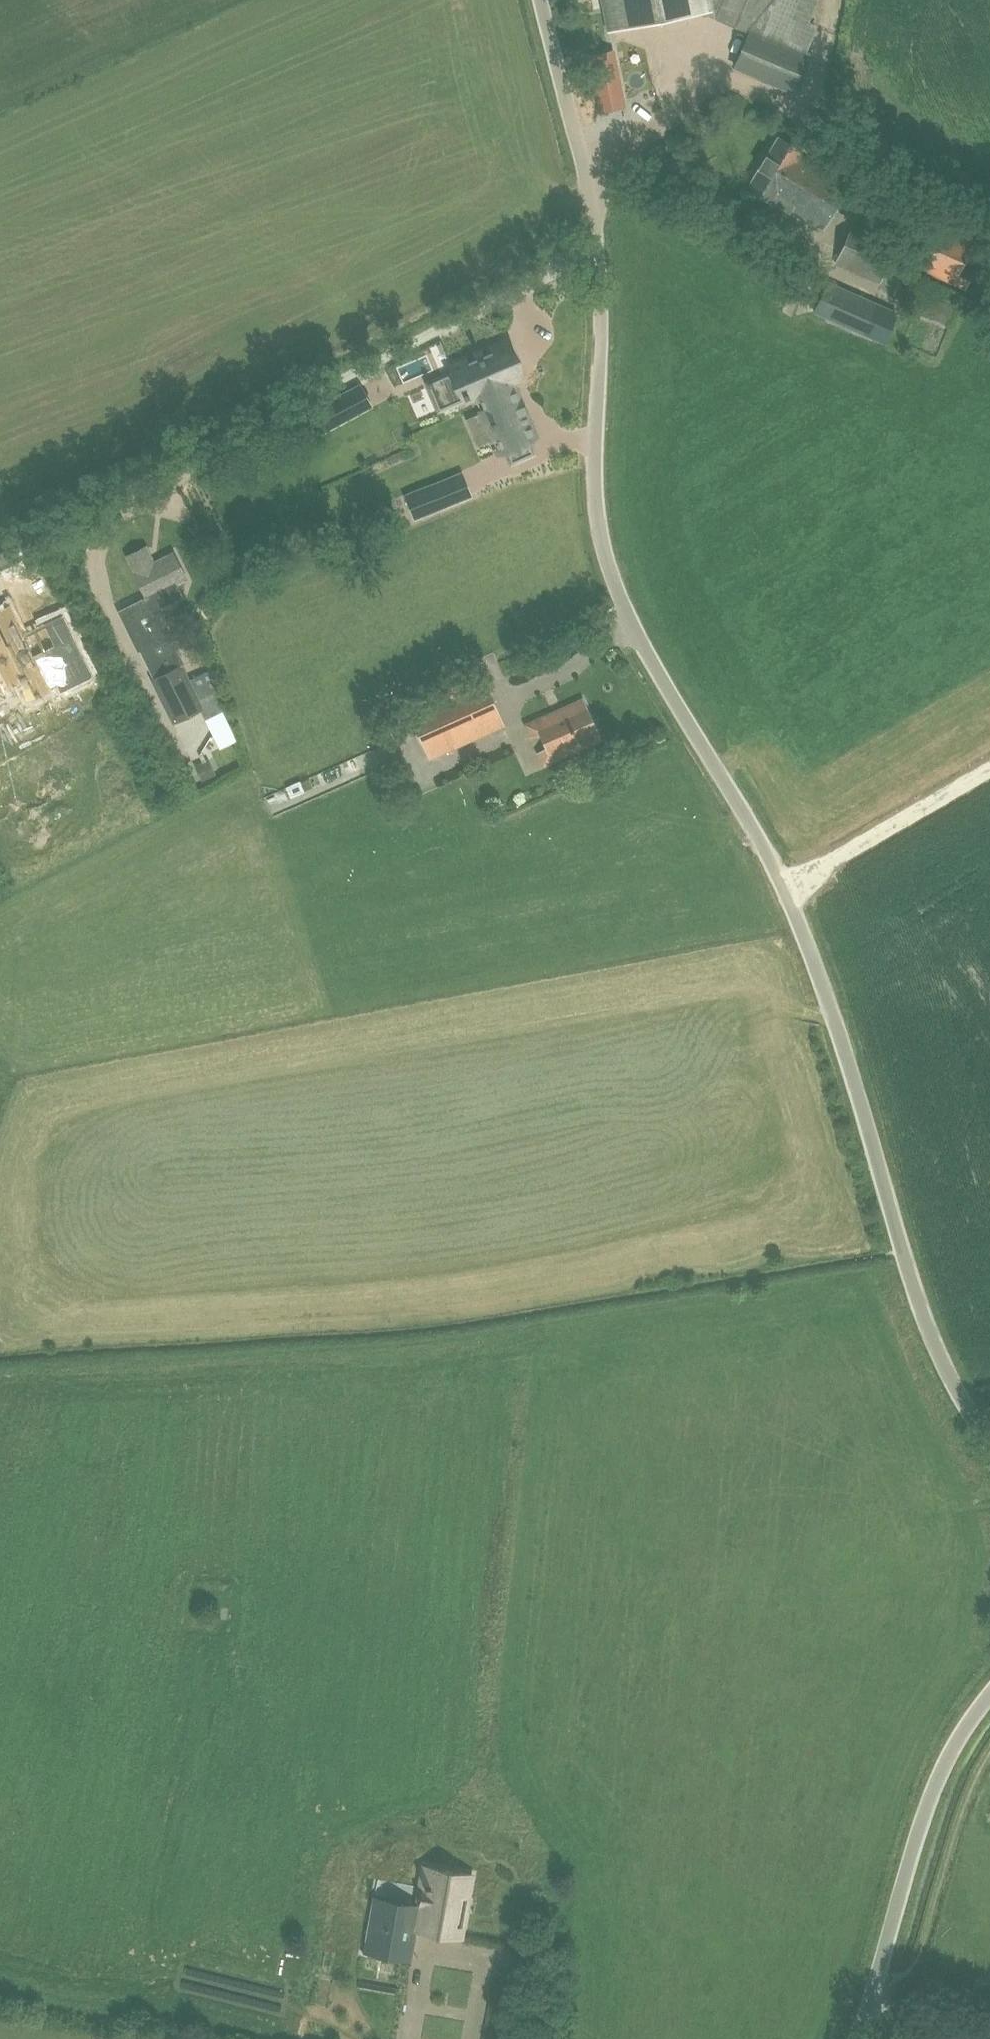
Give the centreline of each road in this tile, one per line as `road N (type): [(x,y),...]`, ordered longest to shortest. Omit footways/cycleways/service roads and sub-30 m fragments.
road 1 (unclassified): [(989,1443),(916,1301),(798,927),(758,838),(616,597),(595,516),(604,320),(598,243),(542,0)]
road 2 (track): [(0,547),(598,243)]
road 3 (track): [(586,171),(682,101),(734,89),(799,112),(929,203),(989,214)]
road 4 (unclassified): [(861,2038),(934,1797),(989,1698)]

